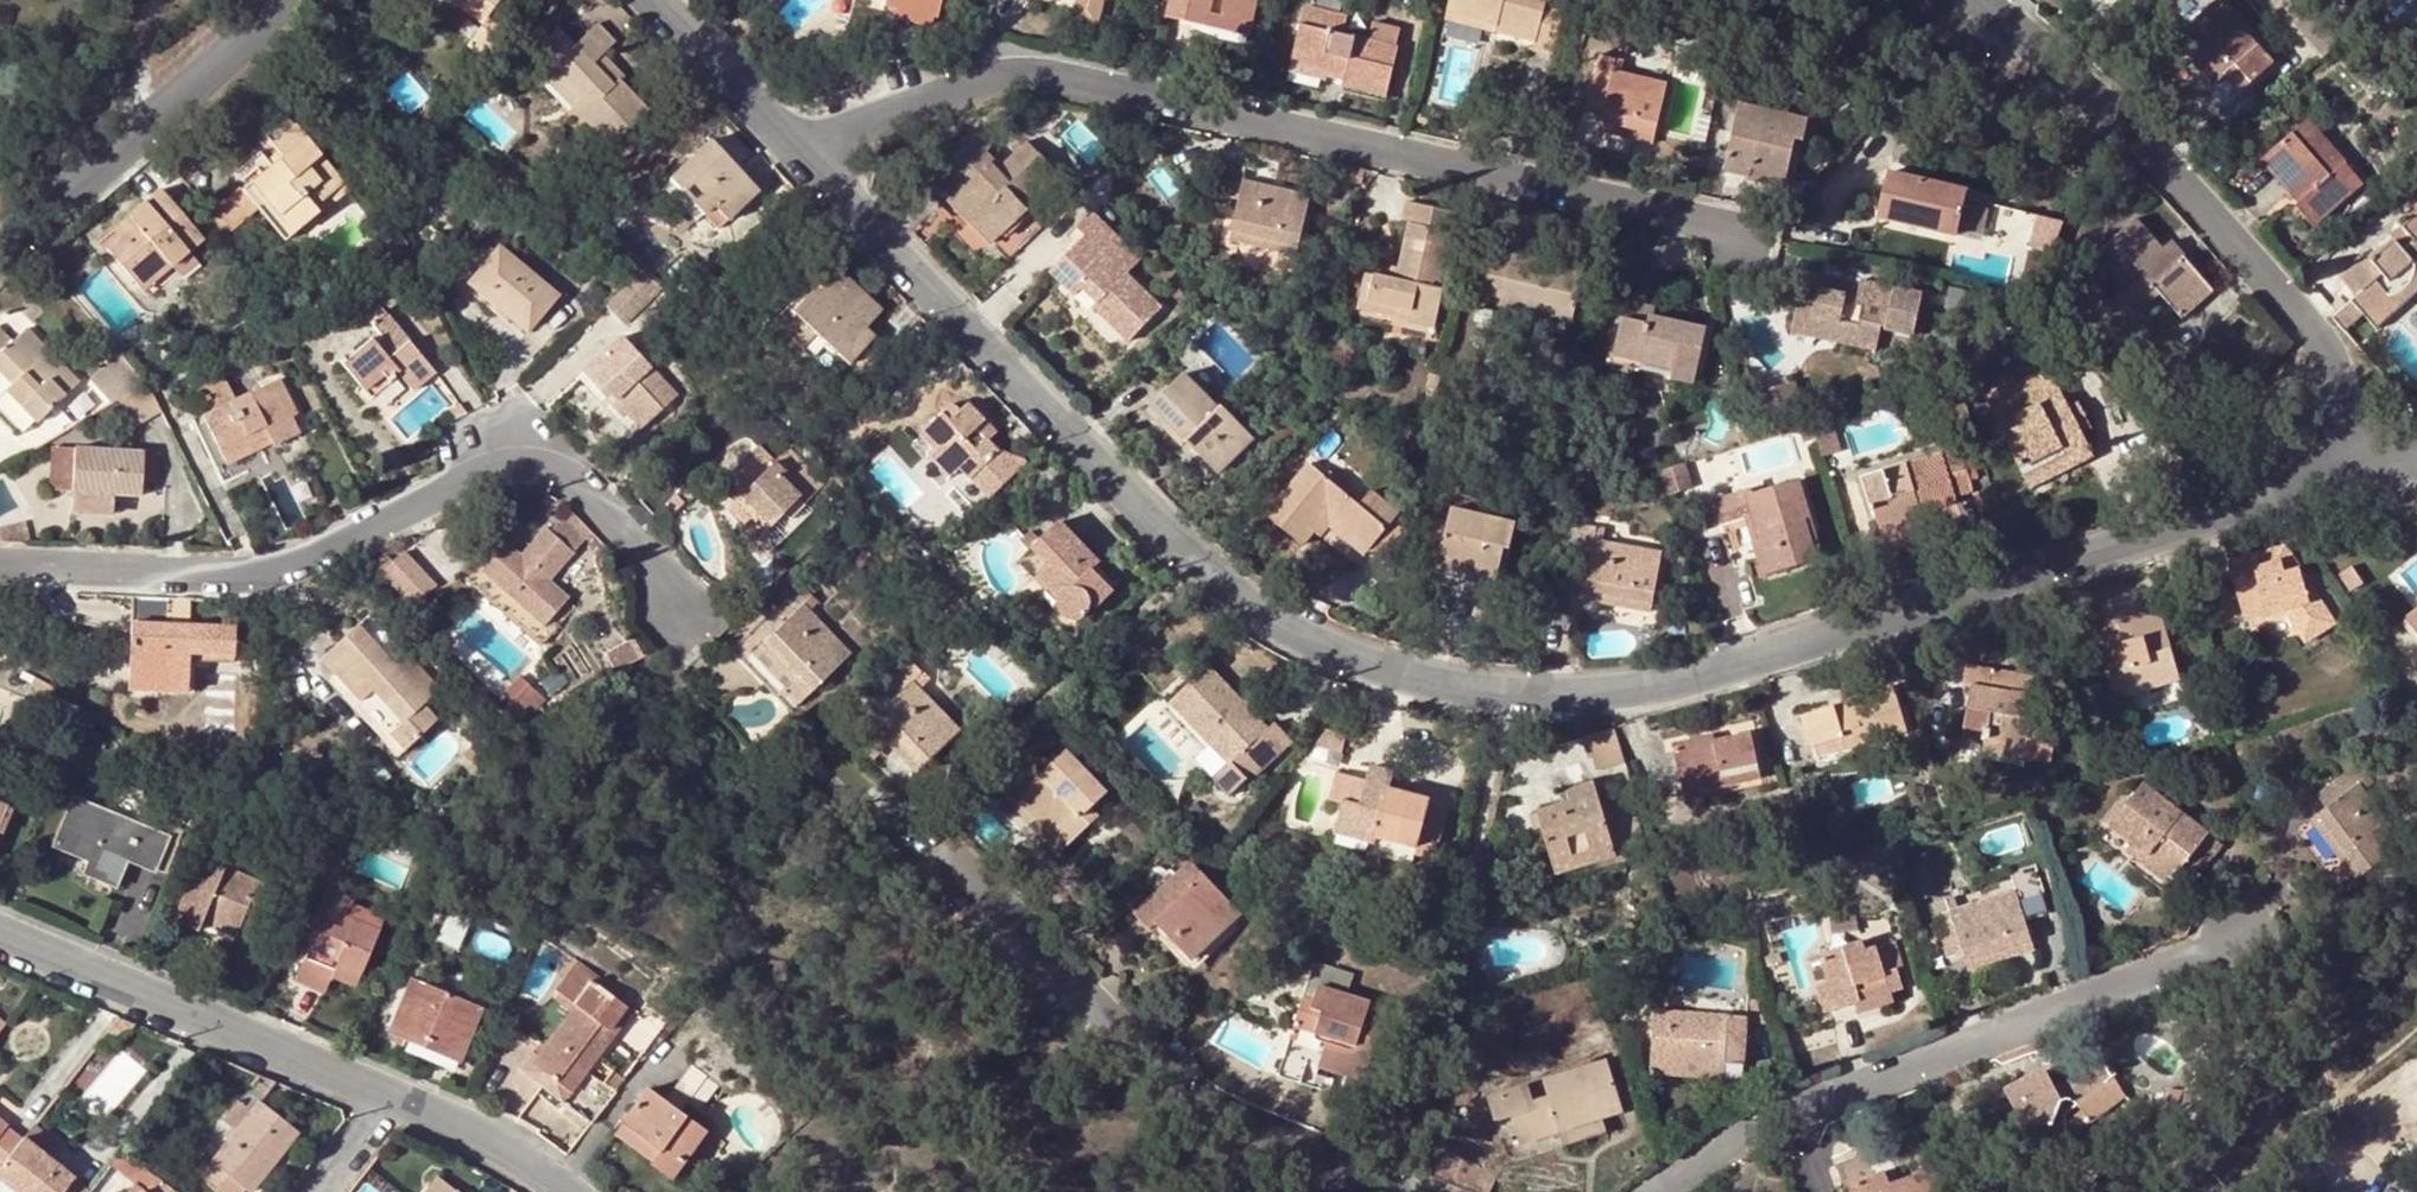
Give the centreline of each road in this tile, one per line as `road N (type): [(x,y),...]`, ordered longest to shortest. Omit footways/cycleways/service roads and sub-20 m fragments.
road 1 (residential): [(2408,445),(2128,582),(1828,661),(1664,699),(1429,702),(1269,608),(1116,469),(815,165)]
road 2 (residential): [(1718,228),(1057,80),(938,100),(815,165)]
road 3 (residential): [(0,561),(241,575),(530,460),(598,494),(650,564),(657,626)]
road 4 (residential): [(0,929),(497,1139),(568,1191)]
road 5 (residential): [(2408,445),(2090,81),(1978,0)]
road 6 (residential): [(1665,1191),(1777,1112),(2219,955)]
road 7 (residential): [(1391,1191),(1233,1127),(926,846)]
road 8 (residential): [(294,0),(283,31),(95,159),(0,248)]
road 9 (residential): [(815,165),(664,0)]

